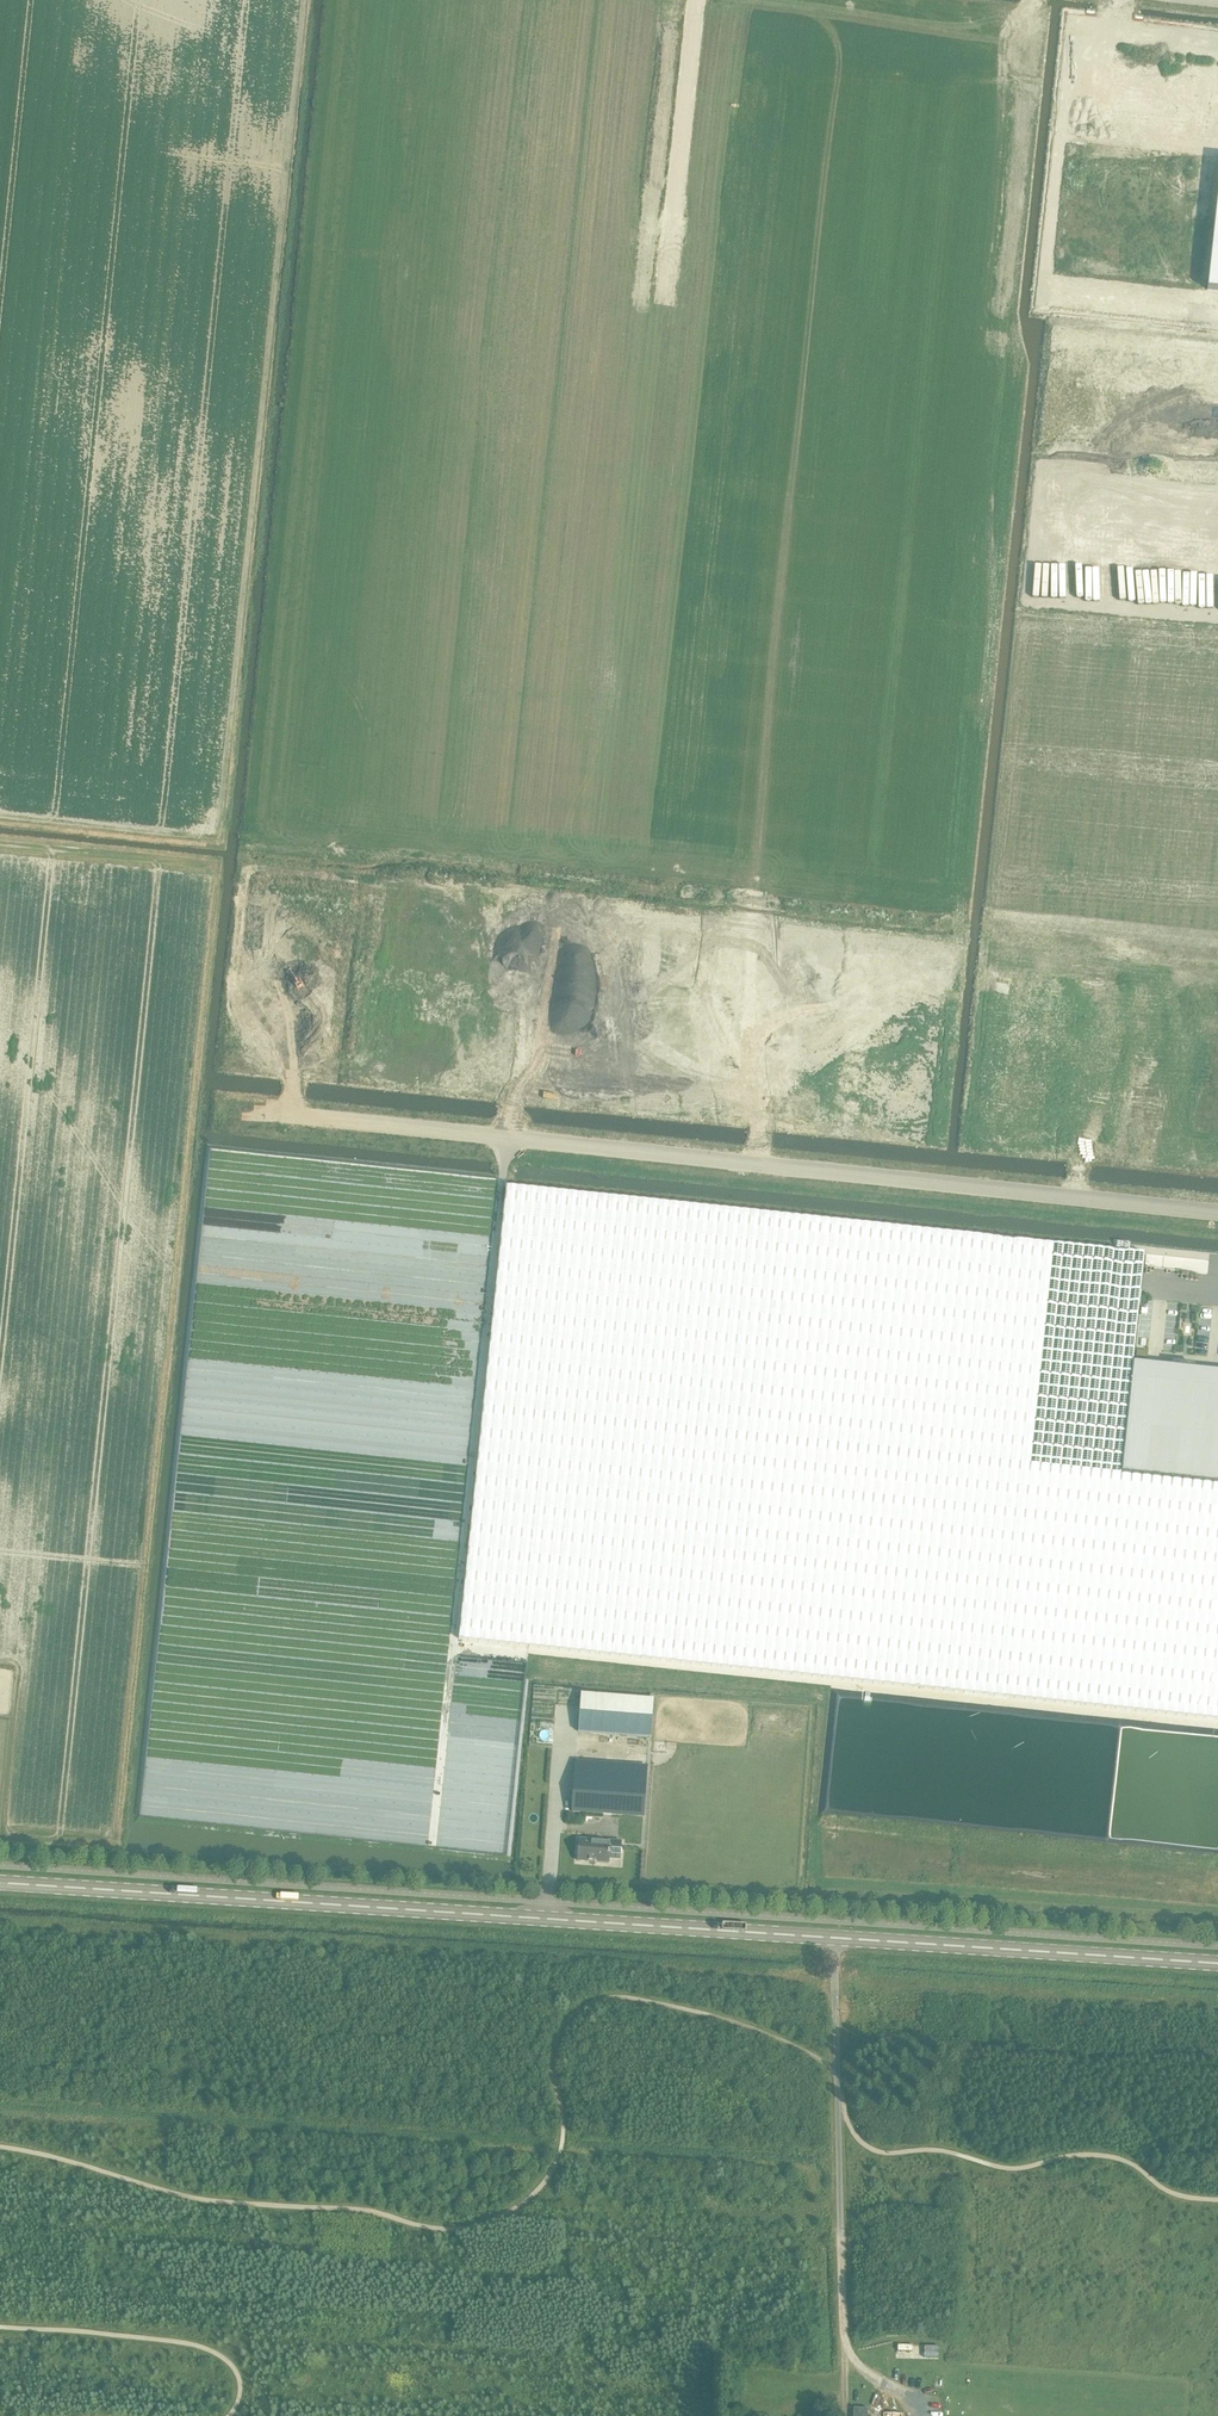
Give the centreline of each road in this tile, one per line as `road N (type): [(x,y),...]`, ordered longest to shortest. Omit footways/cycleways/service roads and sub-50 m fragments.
road 1 (secondary): [(0,1881),(1217,1961)]
road 2 (unclassified): [(614,1150),(1217,1213)]
road 3 (unclassified): [(286,1117),(614,1150)]
road 4 (unclassified): [(614,1150),(644,905)]

